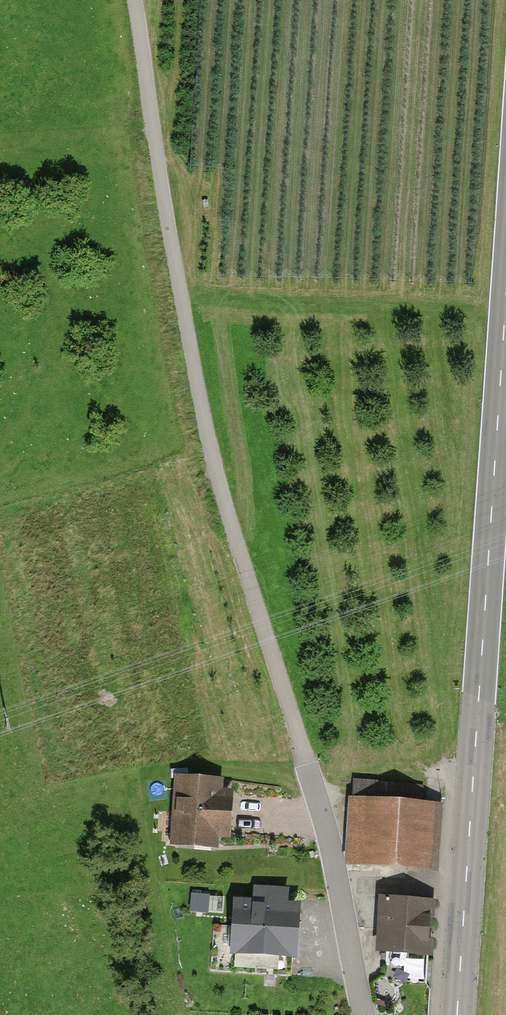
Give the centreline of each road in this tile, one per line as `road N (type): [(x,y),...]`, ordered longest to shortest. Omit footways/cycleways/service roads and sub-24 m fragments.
road 1 (track): [(307,766),(208,436),(135,0)]
road 2 (secondary): [(505,299),(457,1014)]
road 3 (residential): [(365,1014),(307,766)]

